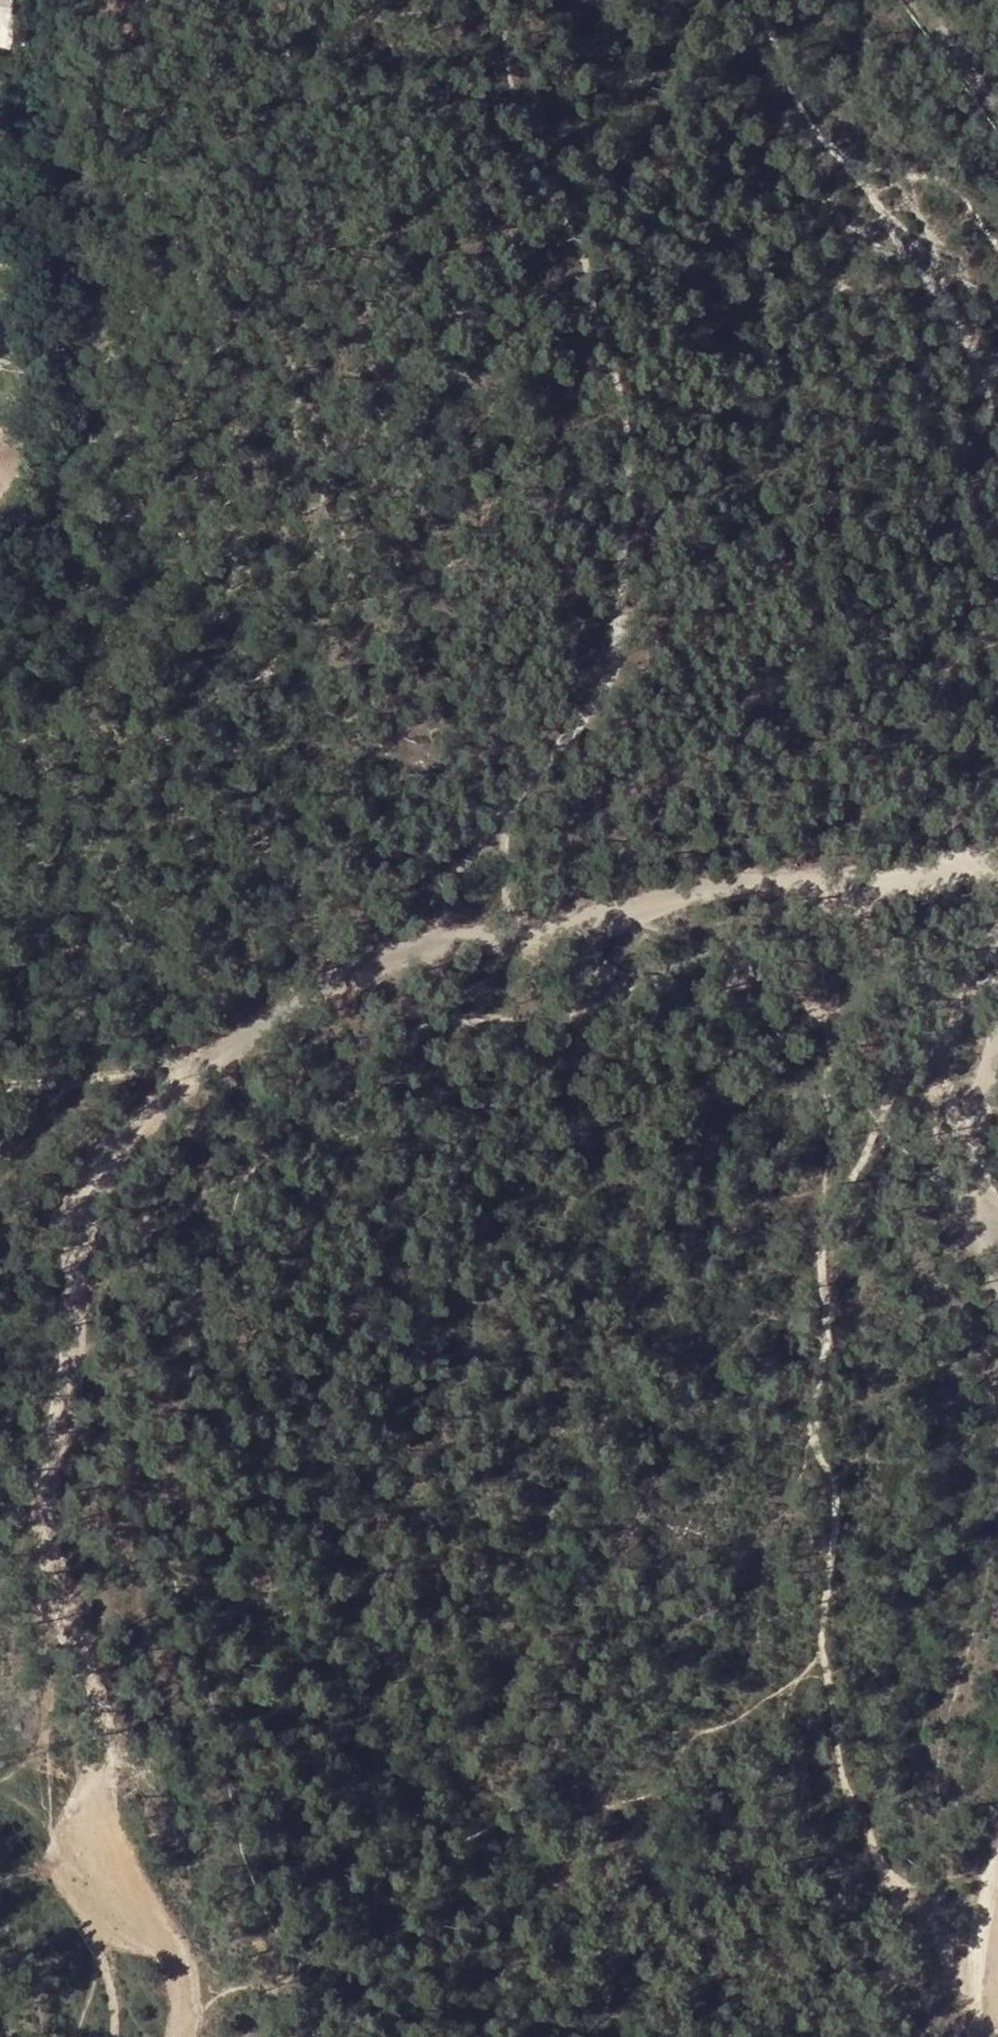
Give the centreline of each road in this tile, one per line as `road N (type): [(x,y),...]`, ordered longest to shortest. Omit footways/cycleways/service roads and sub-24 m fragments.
road 1 (track): [(182,2036),(188,1985),(110,1862),(36,1806),(66,1668),(48,1513),(86,1210),(99,1176),(240,1042),(377,955),(420,941),(526,933),(705,879),(912,868),(997,834)]
road 2 (track): [(997,1284),(966,1223),(957,1176),(967,1093),(997,989)]

